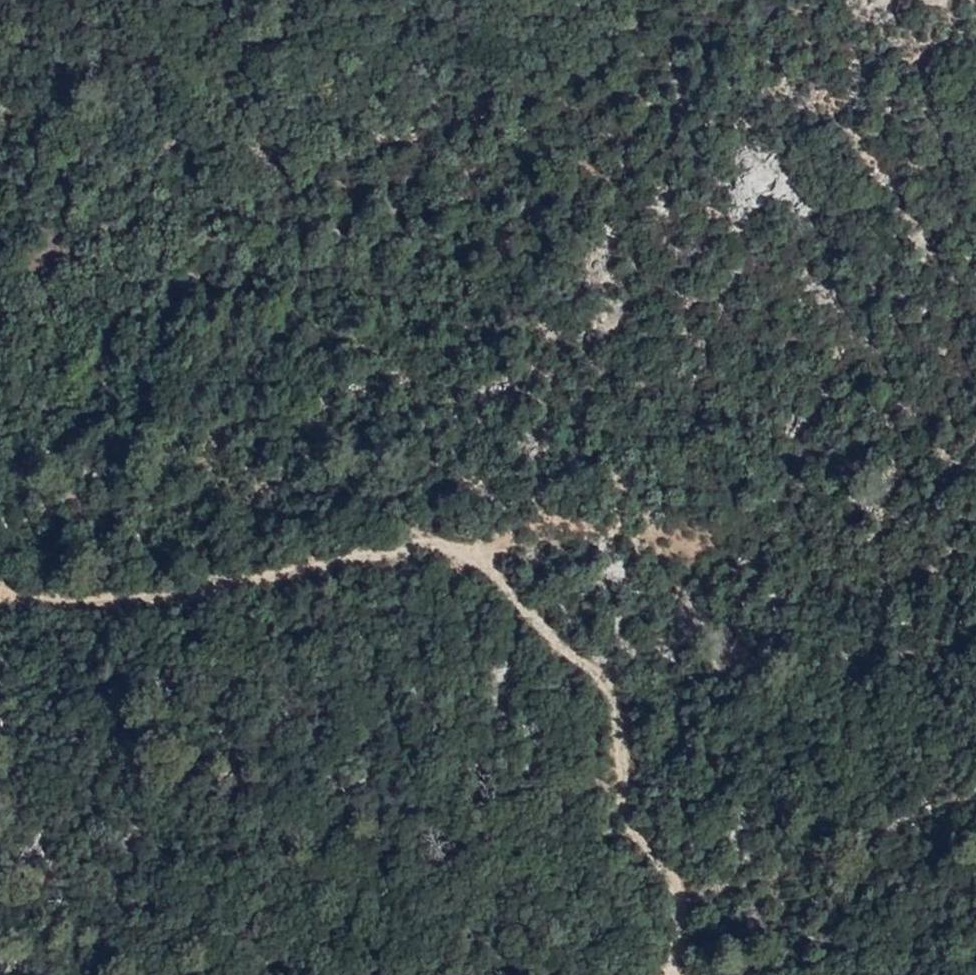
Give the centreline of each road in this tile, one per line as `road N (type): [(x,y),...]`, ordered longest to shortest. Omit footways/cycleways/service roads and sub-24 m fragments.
road 1 (track): [(0,592),(12,602),(152,593),(276,573),(373,546),(449,541),(485,563),(548,631),(605,674),(637,766),(624,791),(631,831),(685,902),(672,961),(659,974)]

